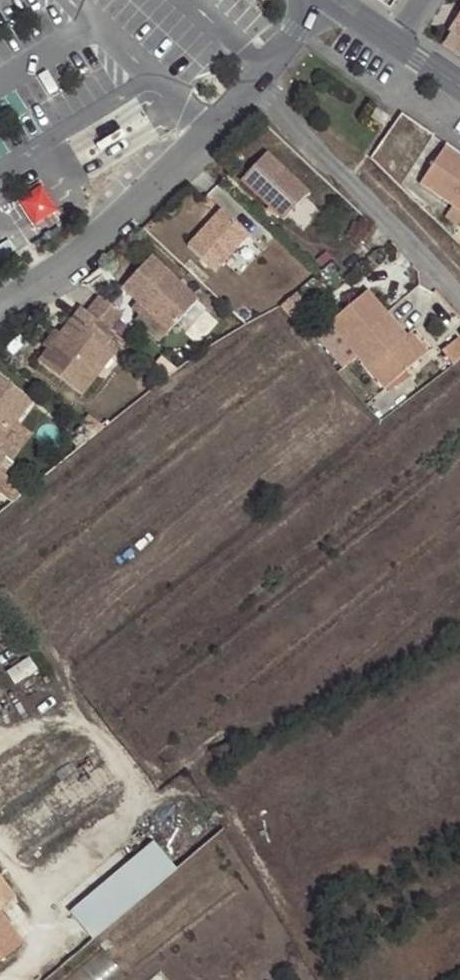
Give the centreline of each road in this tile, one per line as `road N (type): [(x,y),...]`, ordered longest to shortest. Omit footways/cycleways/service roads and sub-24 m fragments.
road 1 (residential): [(0,304),(98,242),(250,80)]
road 2 (unclassified): [(459,300),(250,80)]

